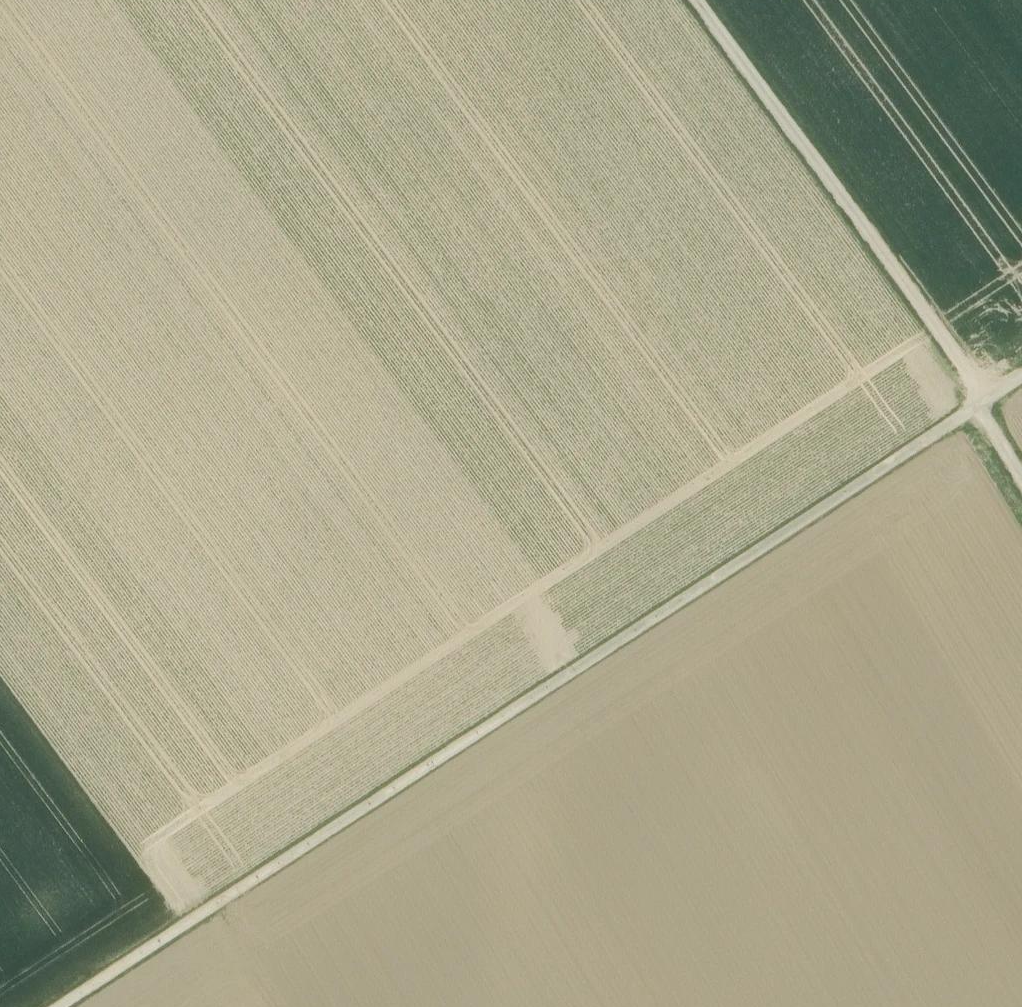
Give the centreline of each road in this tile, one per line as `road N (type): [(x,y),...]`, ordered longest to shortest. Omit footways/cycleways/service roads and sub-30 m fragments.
road 1 (track): [(1021,374),(55,1006)]
road 2 (track): [(690,0),(987,397)]

